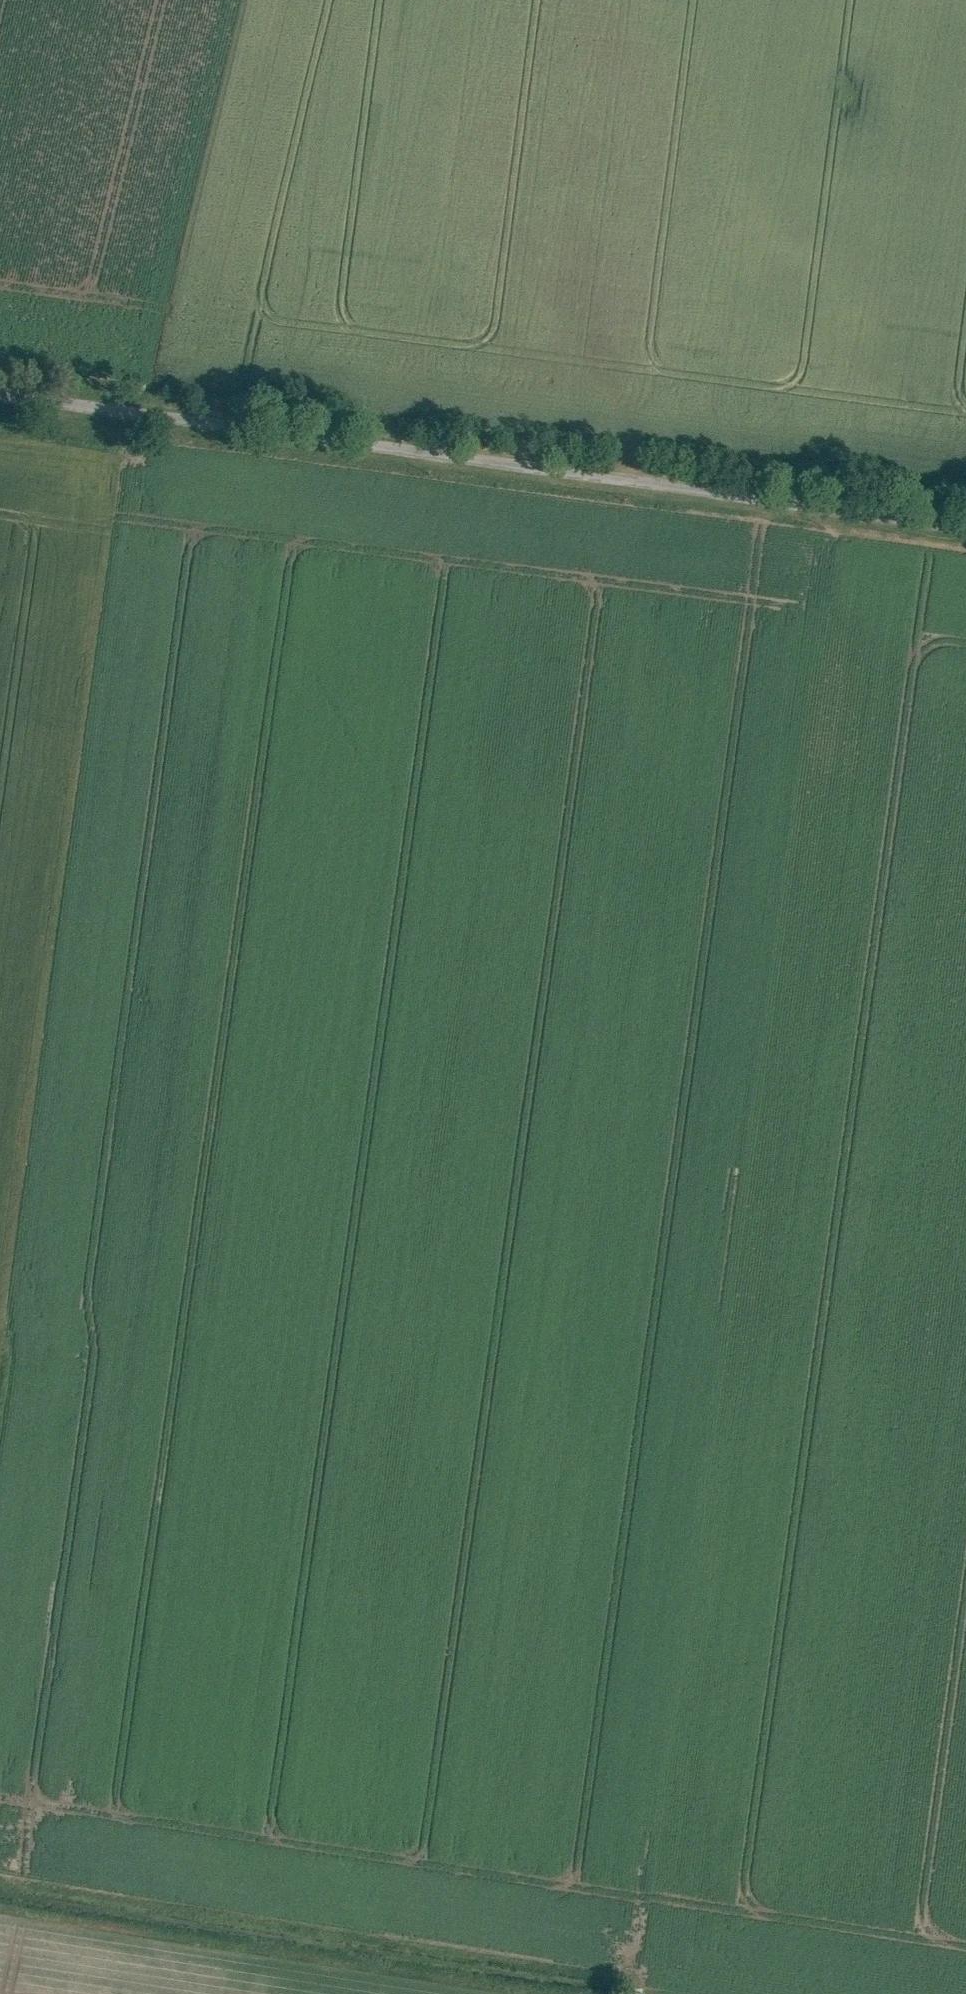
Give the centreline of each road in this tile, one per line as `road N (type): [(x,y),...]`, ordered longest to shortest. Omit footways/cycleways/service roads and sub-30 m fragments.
road 1 (unclassified): [(965,519),(0,385)]

